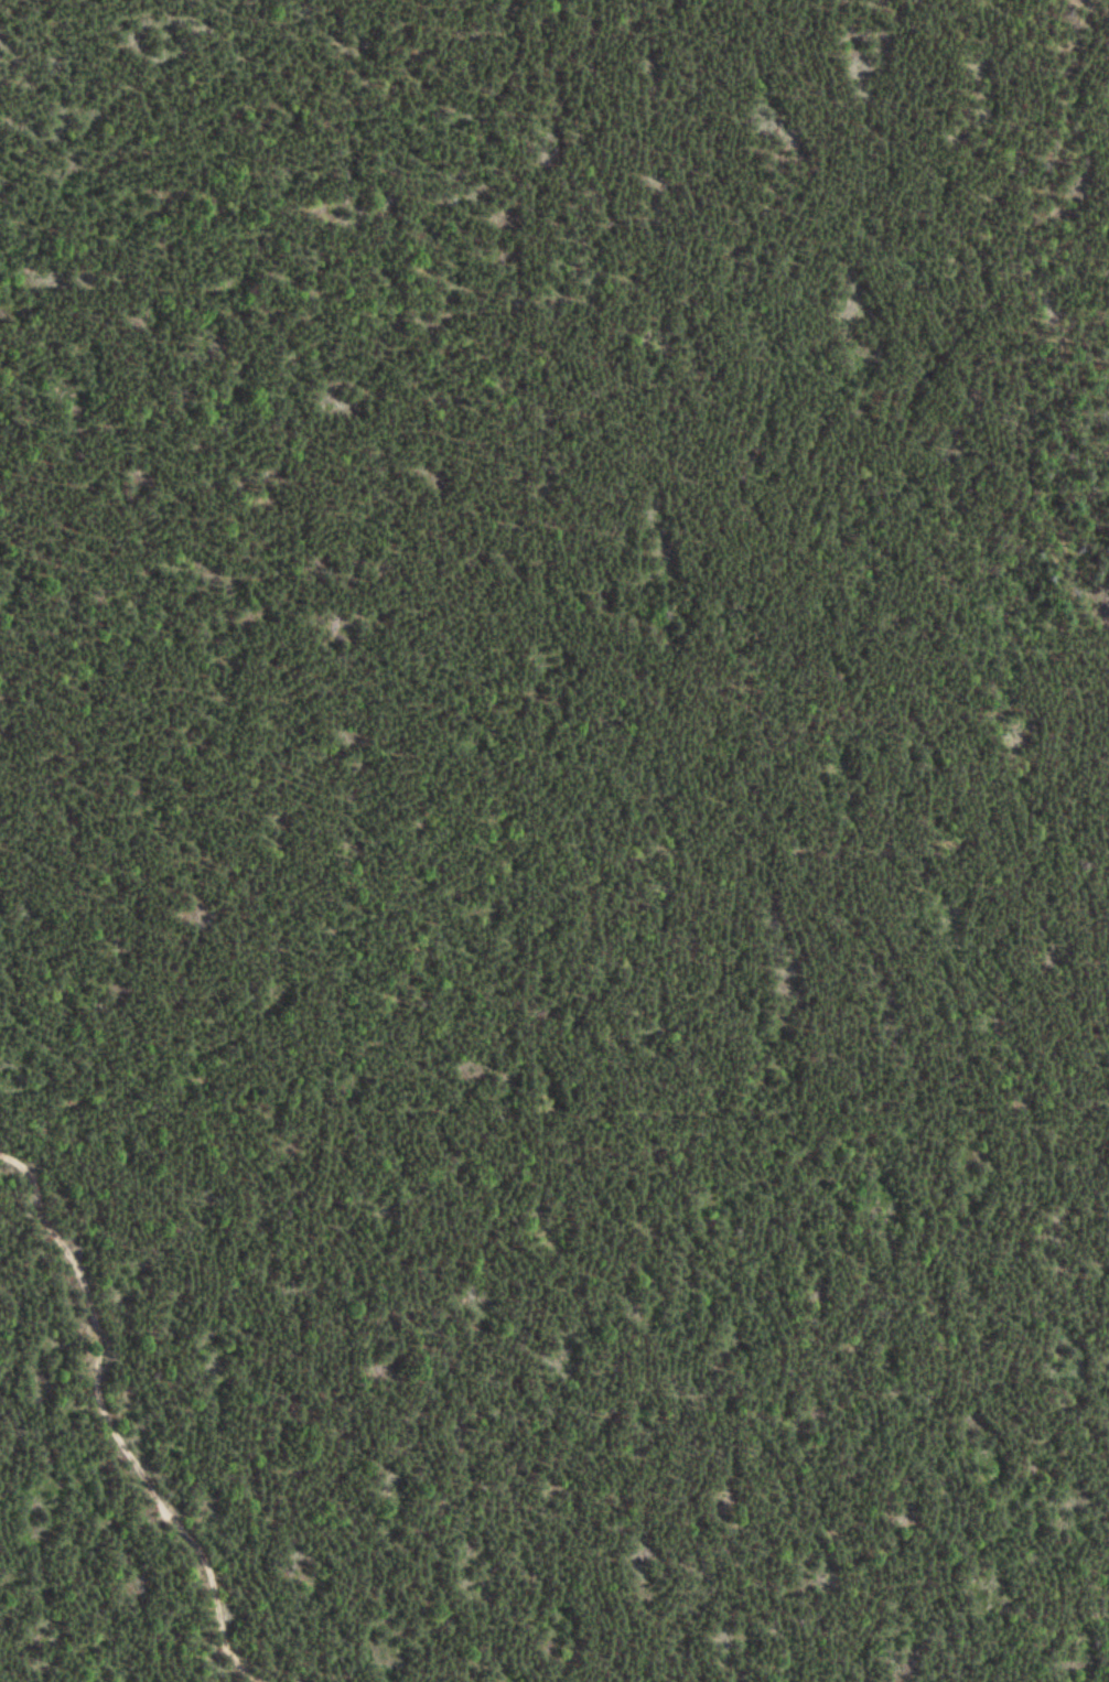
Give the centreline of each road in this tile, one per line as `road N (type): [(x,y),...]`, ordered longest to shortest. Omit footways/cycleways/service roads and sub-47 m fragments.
road 1 (track): [(258,1681),(225,1659),(203,1557),(162,1519),(89,1390),(97,1343),(17,1158),(0,1156)]

